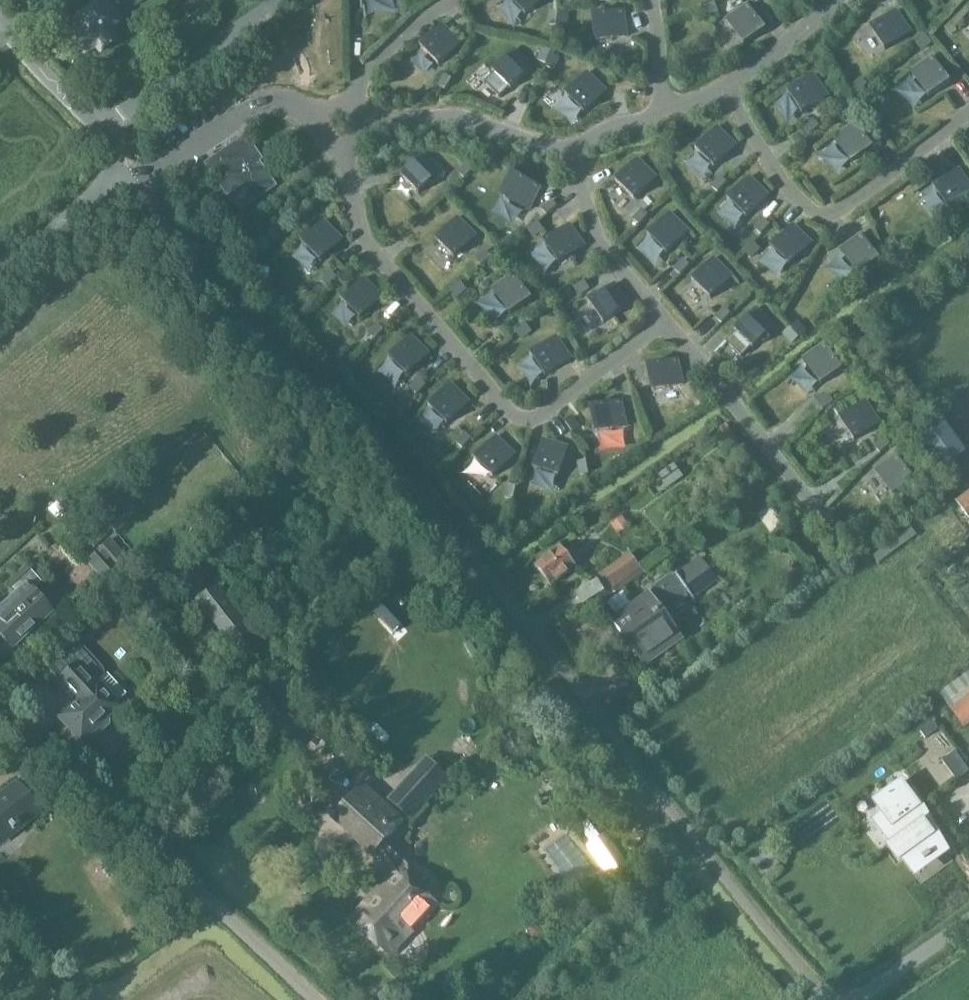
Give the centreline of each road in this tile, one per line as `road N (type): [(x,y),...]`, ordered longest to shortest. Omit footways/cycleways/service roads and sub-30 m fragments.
road 1 (unclassified): [(829,999),(380,447),(192,260),(128,183),(110,174)]
road 2 (residential): [(0,703),(314,999)]
road 3 (unclassified): [(101,127),(277,0)]
road 4 (unclassified): [(0,270),(110,174)]
road 5 (unclassified): [(101,127),(0,22)]
road 6 (unclassified): [(855,999),(968,921)]

